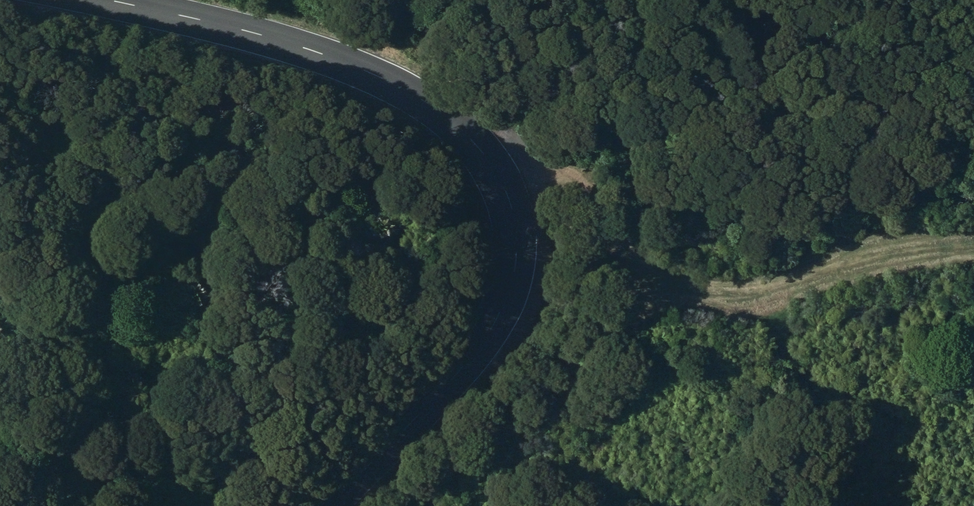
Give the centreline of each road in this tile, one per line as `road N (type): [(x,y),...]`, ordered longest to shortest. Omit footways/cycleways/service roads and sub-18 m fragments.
road 1 (tertiary): [(108,0),(288,46),(405,92),(451,124),(508,200),(517,241),(505,297),(485,337),(334,505)]
road 2 (track): [(517,241),(598,252),(655,282),(973,230)]

